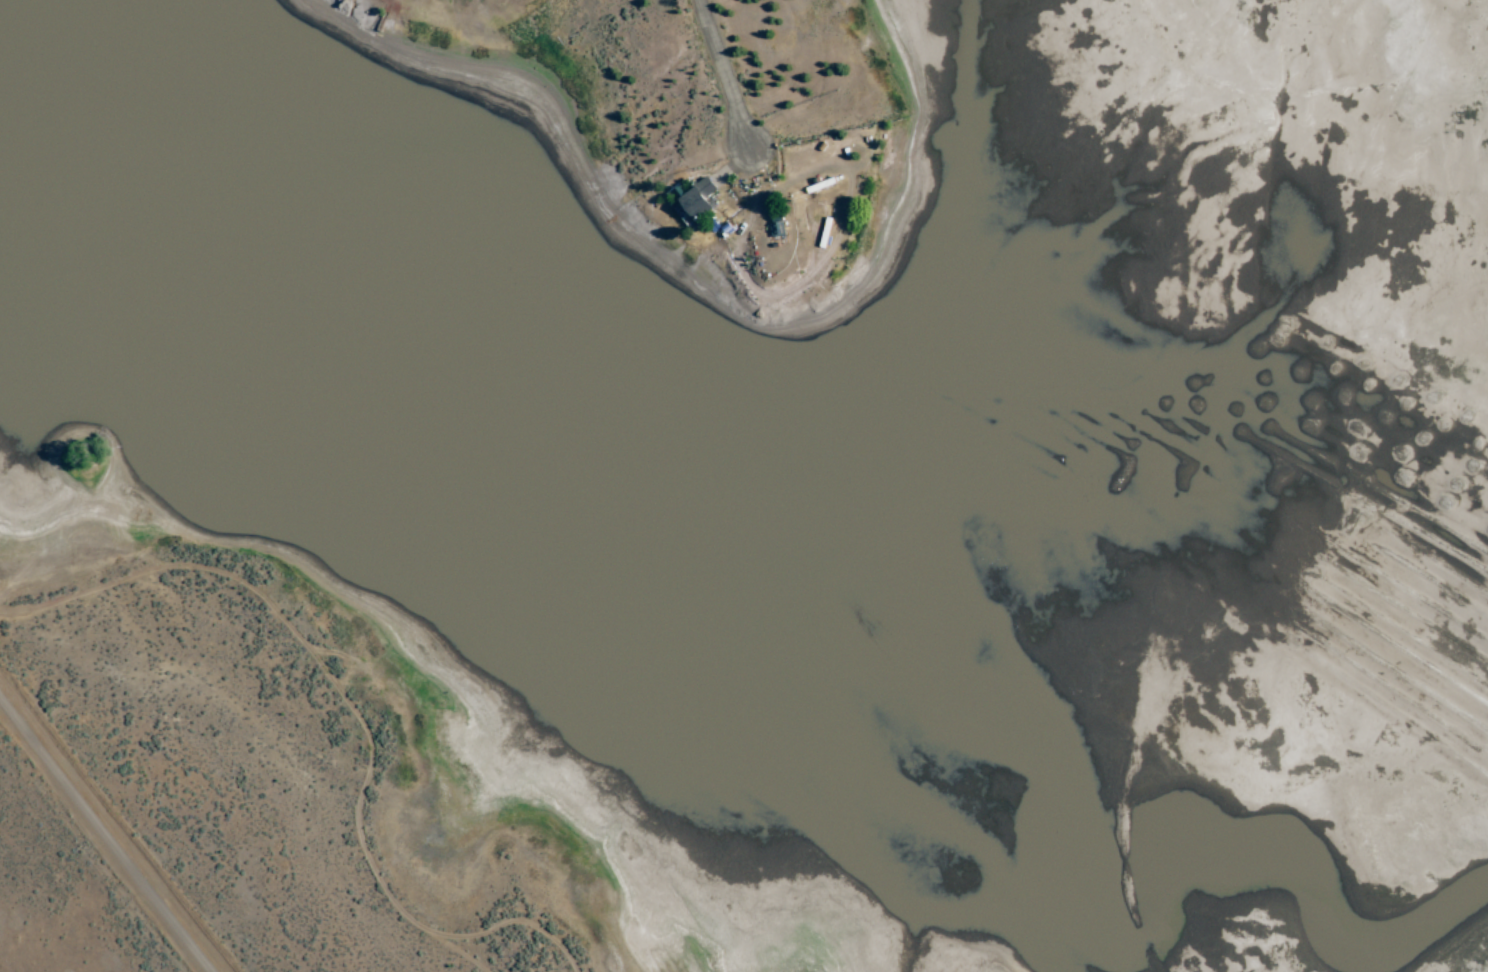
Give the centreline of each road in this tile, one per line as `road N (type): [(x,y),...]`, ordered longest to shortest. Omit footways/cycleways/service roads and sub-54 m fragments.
road 1 (residential): [(747,124),(709,0)]

